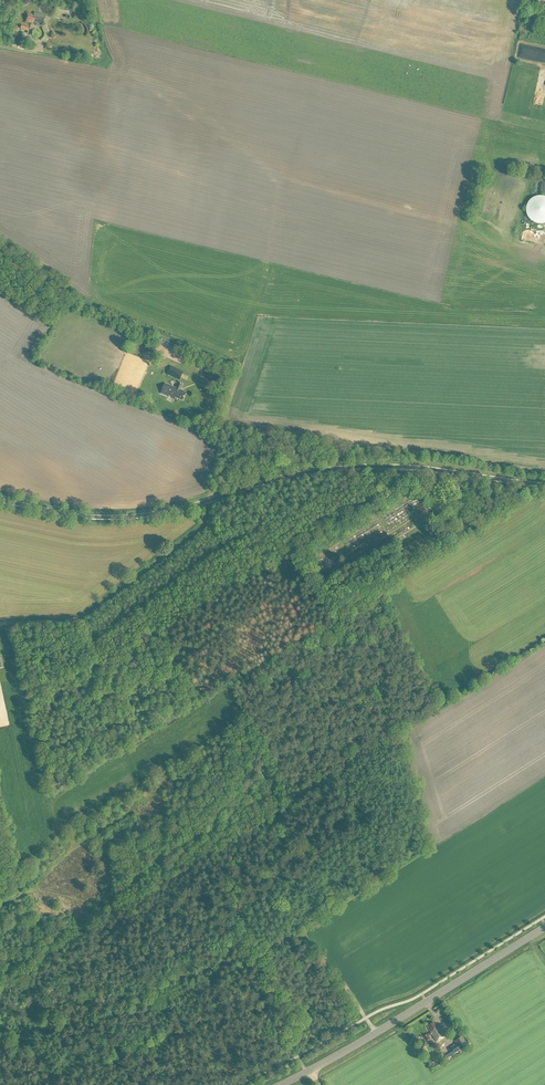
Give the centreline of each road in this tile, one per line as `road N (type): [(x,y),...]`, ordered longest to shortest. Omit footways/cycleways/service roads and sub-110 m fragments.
road 1 (unclassified): [(544,485),(372,466),(275,479),(151,515),(87,517),(0,500)]
road 2 (tertiary): [(281,1084),(544,927)]
road 3 (track): [(0,624),(84,616),(201,526),(210,500)]
road 4 (track): [(0,908),(35,891),(65,857),(123,817),(139,785)]
road 5 (track): [(240,366),(215,465),(215,499)]

